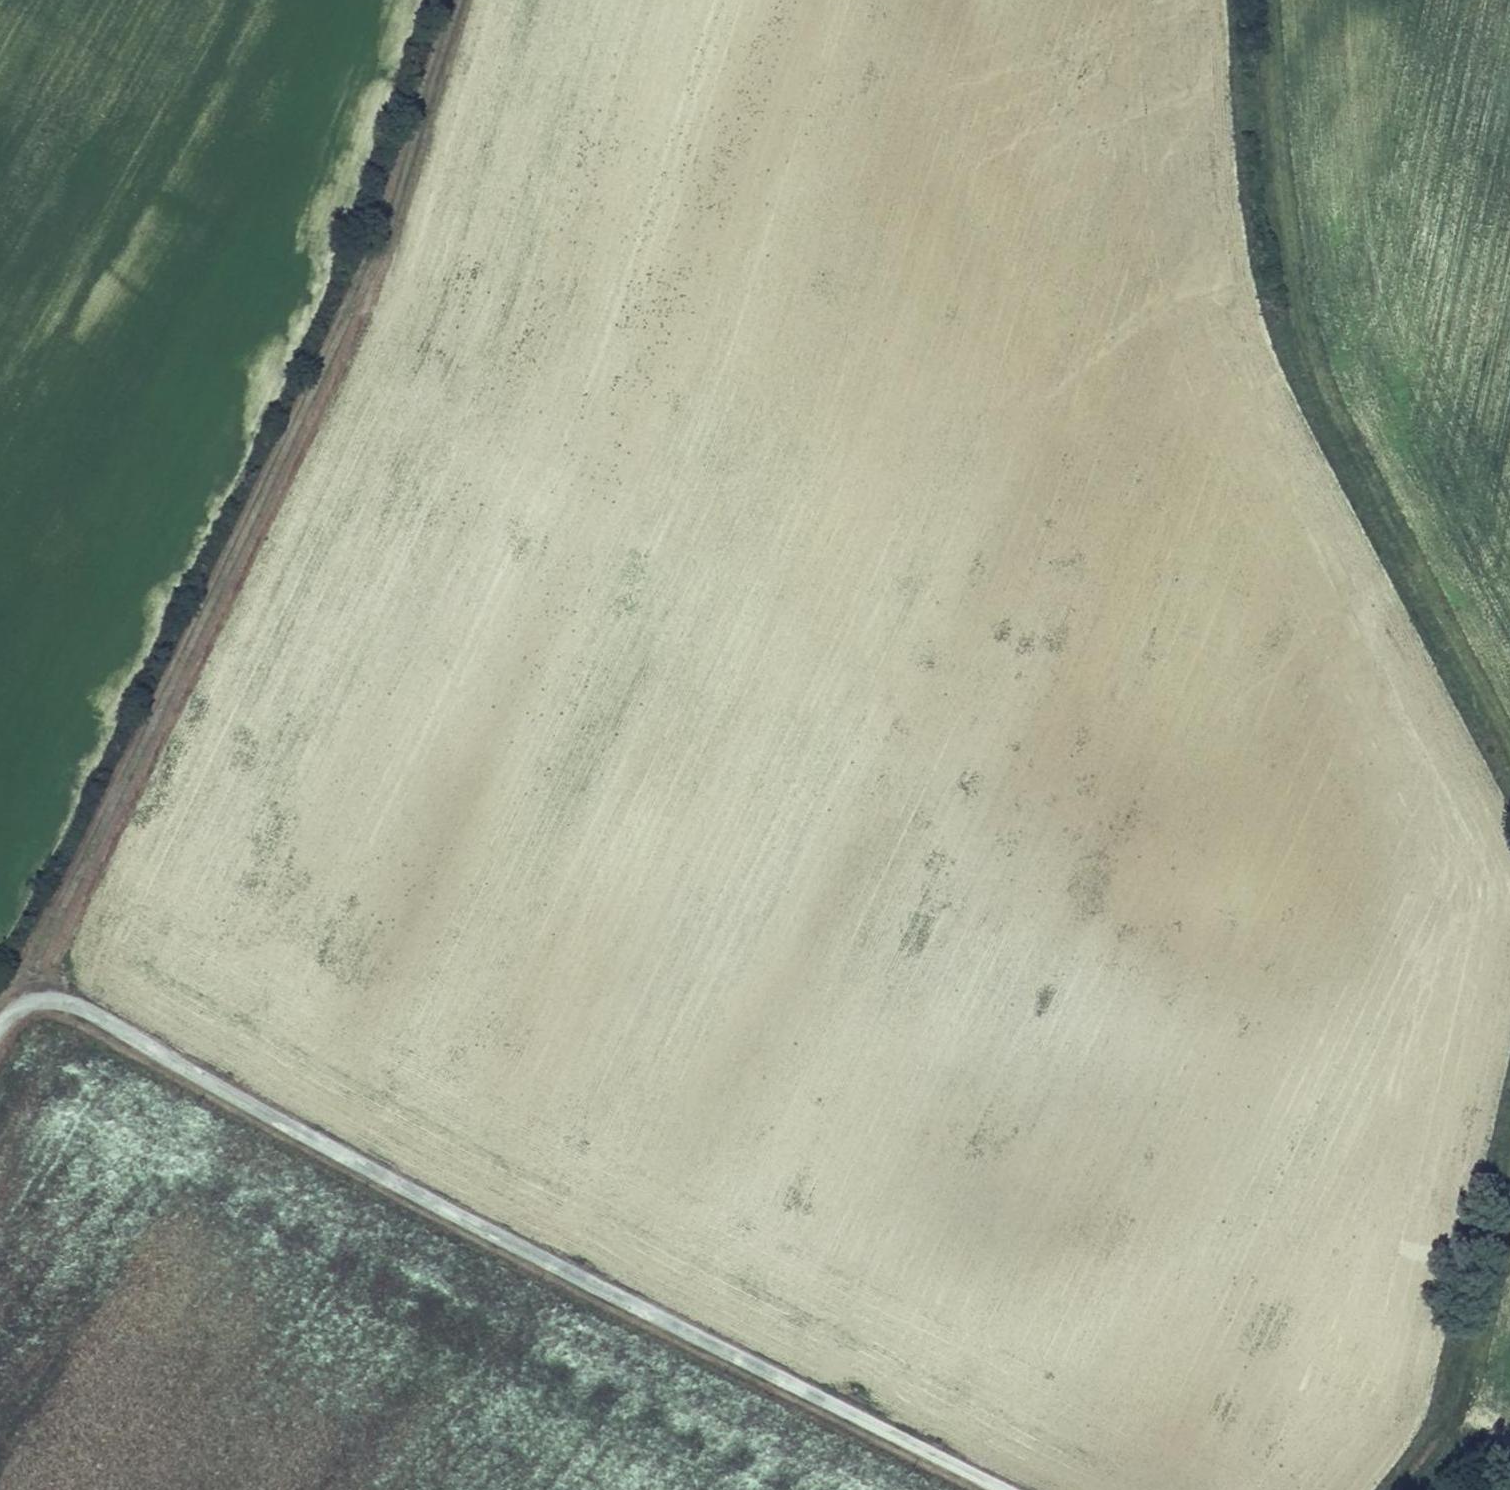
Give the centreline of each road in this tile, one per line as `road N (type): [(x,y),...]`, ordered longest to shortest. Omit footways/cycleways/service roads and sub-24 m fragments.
road 1 (unclassified): [(0,1027),(42,1003),(83,1008),(260,1109),(1003,1489)]

